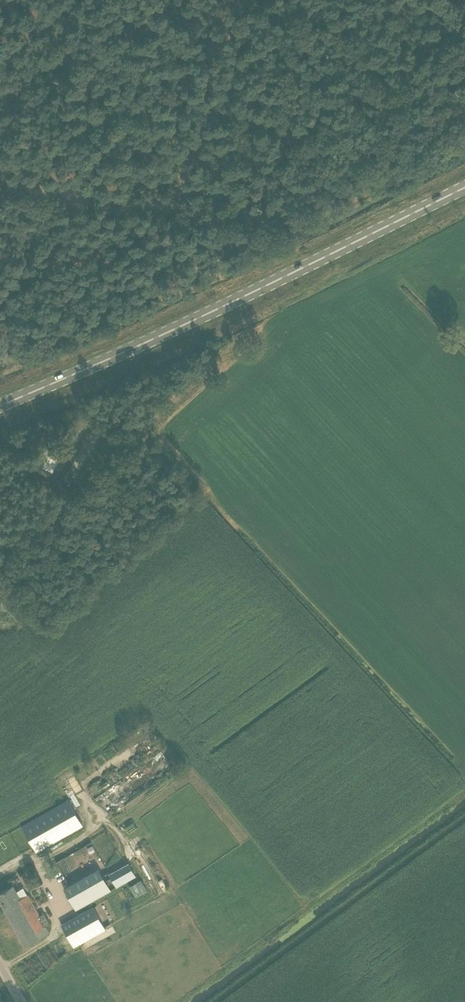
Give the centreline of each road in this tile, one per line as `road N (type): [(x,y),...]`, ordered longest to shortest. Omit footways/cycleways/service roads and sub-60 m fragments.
road 1 (secondary): [(0,406),(464,188)]
road 2 (track): [(28,192),(320,227)]

